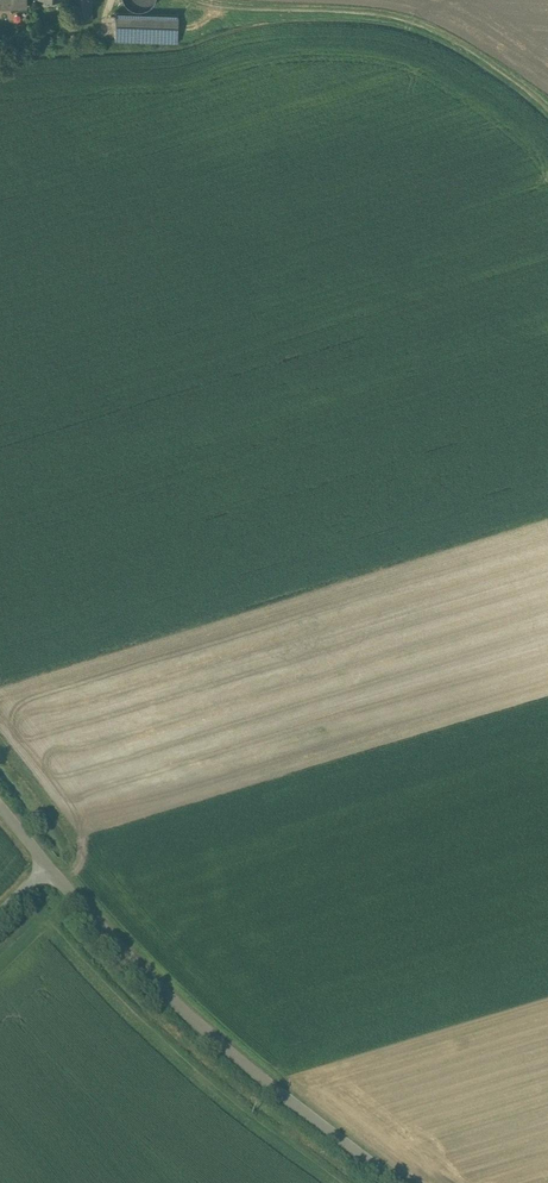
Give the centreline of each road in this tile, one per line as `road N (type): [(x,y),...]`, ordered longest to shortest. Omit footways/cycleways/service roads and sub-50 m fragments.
road 1 (unclassified): [(46,866),(236,1057),(398,1182)]
road 2 (track): [(194,0),(416,21),(547,106)]

